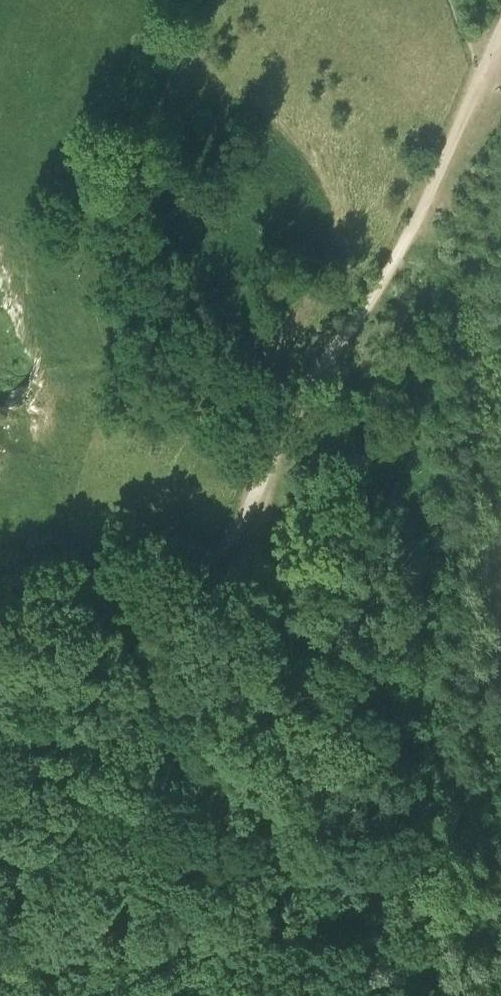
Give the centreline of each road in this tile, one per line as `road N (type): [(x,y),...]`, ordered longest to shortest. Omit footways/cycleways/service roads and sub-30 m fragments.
road 1 (track): [(478,85),(415,213),(205,570)]
road 2 (track): [(205,570),(149,681),(91,865),(48,926)]

